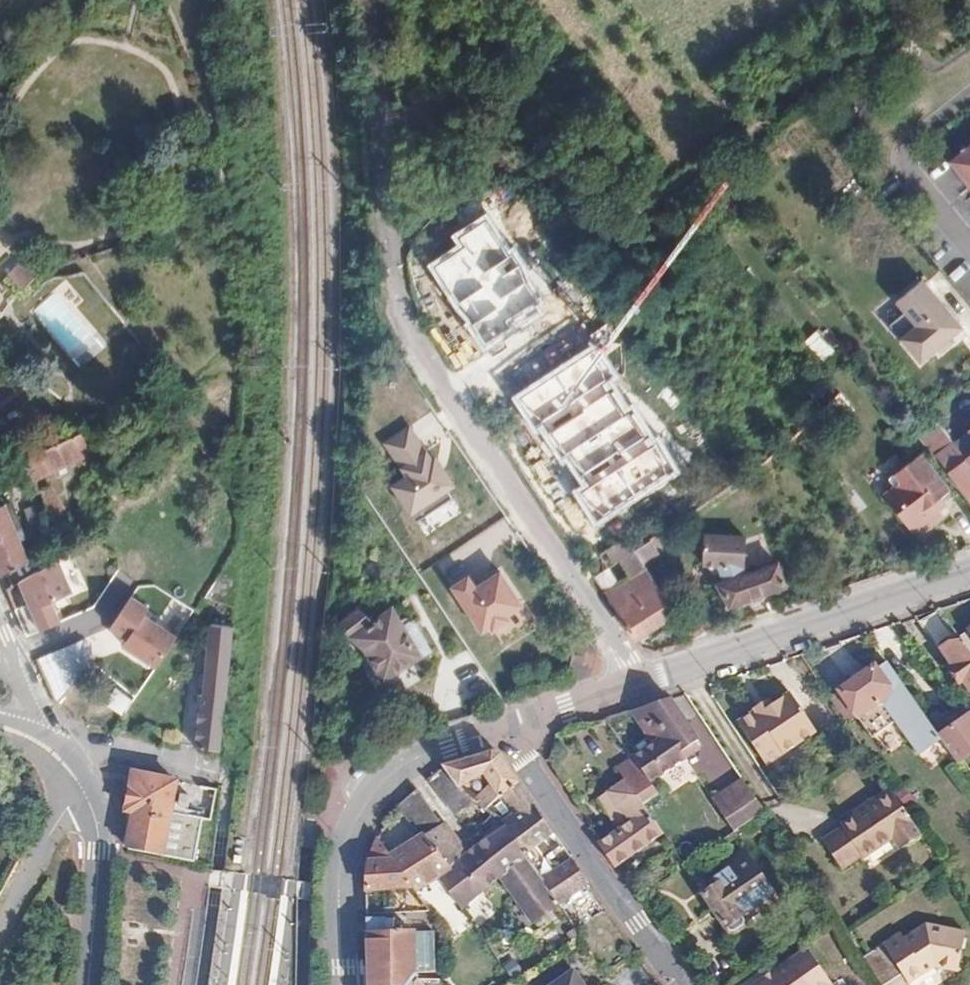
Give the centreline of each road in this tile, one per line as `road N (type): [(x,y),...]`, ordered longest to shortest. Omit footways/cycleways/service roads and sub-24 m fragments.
road 1 (residential): [(631,685),(623,662),(393,315),(361,0)]
road 2 (track): [(387,243),(485,175),(538,187),(573,223),(622,231),(909,25),(943,56),(969,37)]
road 3 (residential): [(969,571),(631,685)]
road 4 (residential): [(503,727),(405,765),(365,804),(339,880),(343,984)]
road 5 (residential): [(503,727),(679,984)]
road 6 (residential): [(89,984),(98,847),(92,818),(82,789),(38,741)]
road 7 (residential): [(631,685),(503,727)]
road 8 (residential): [(38,741),(39,719),(0,624)]

